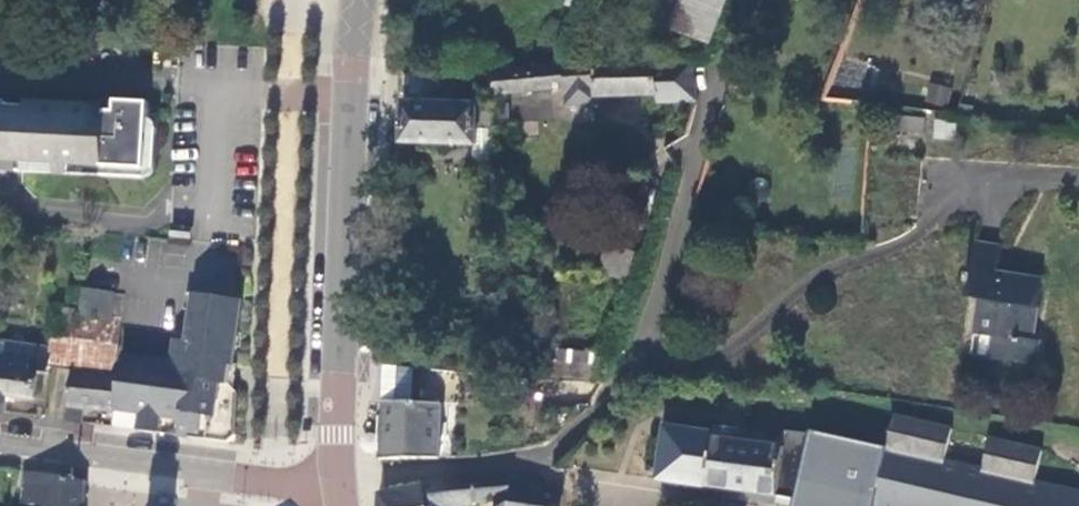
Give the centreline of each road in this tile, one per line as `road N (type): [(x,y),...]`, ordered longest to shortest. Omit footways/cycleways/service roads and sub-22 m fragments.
road 1 (residential): [(339,479),(546,456),(624,384),(650,348),(713,112),(752,0)]
road 2 (tertiary): [(339,479),(338,321),(356,0)]
road 3 (residential): [(339,479),(280,482),(161,469)]
road 4 (unclassified): [(161,469),(0,445)]

